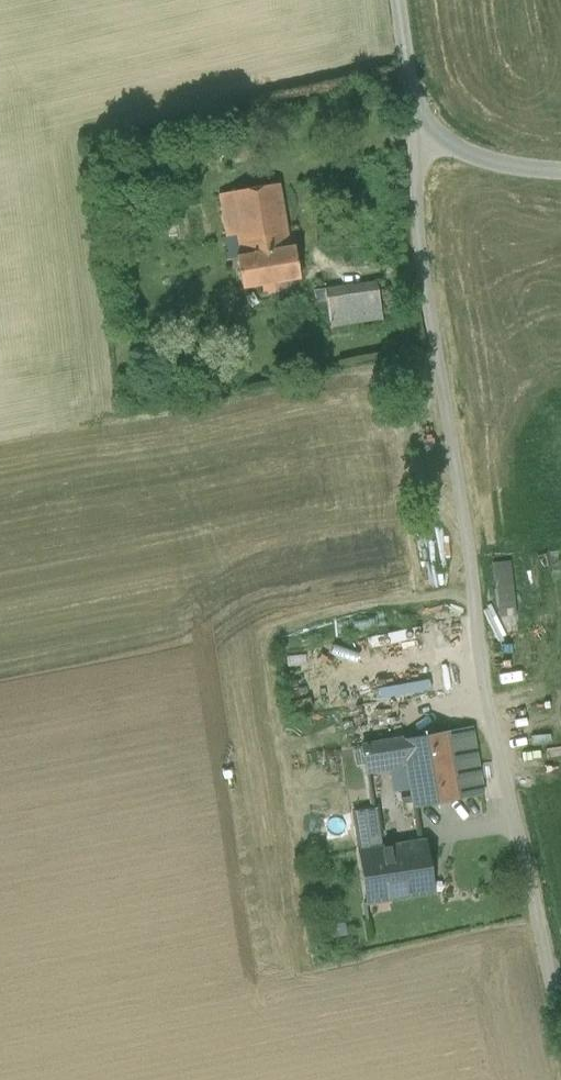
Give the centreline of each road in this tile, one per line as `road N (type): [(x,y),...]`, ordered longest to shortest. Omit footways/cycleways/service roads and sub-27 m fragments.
road 1 (unclassified): [(397,0),(416,133),(419,244),(476,655),(560,1028)]
road 2 (track): [(560,173),(513,167),(416,133)]

